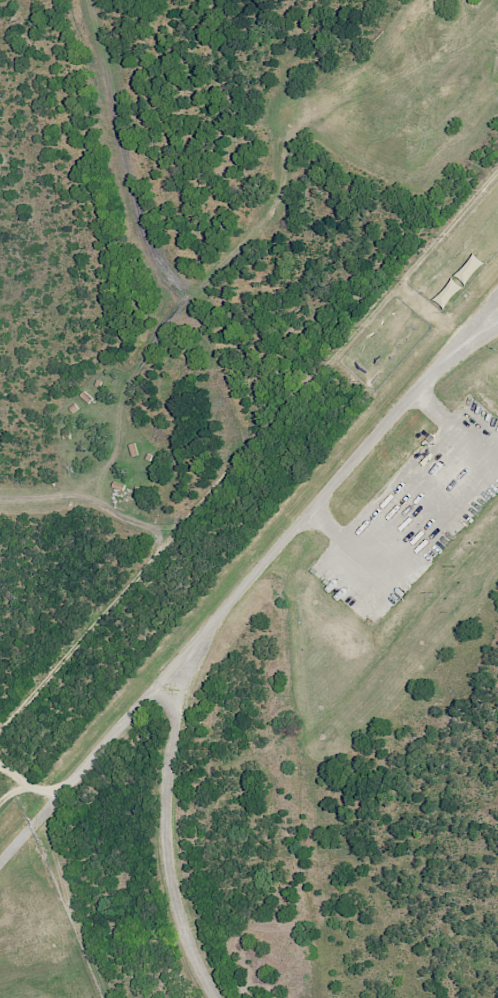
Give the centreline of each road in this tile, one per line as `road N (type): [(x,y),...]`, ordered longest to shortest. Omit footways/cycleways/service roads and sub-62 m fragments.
road 1 (residential): [(497,330),(430,375),(0,865)]
road 2 (residential): [(93,0),(149,208),(355,460)]
road 3 (residential): [(216,997),(192,954),(166,839),(167,777),(191,649)]

